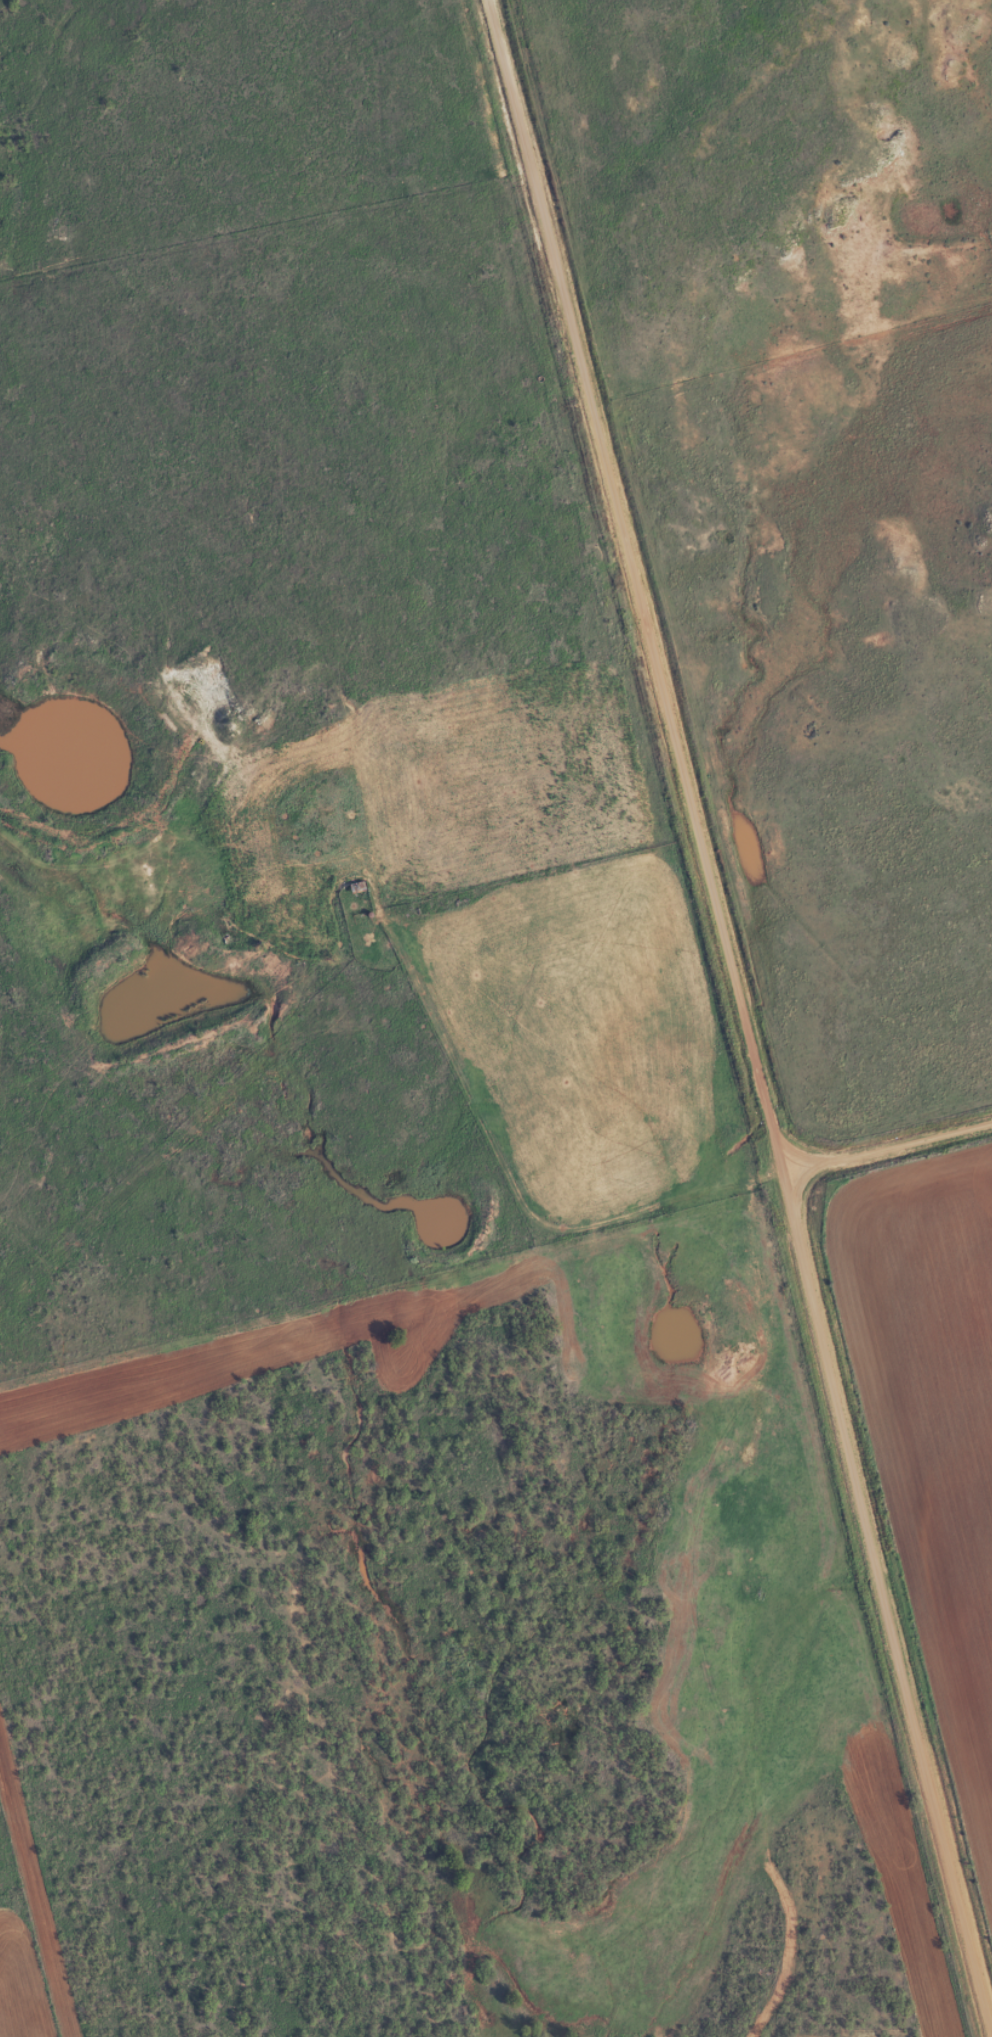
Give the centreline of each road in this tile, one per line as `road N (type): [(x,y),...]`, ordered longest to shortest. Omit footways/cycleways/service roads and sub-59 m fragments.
road 1 (residential): [(988,2036),(488,0)]
road 2 (residential): [(775,1157),(991,1104)]

